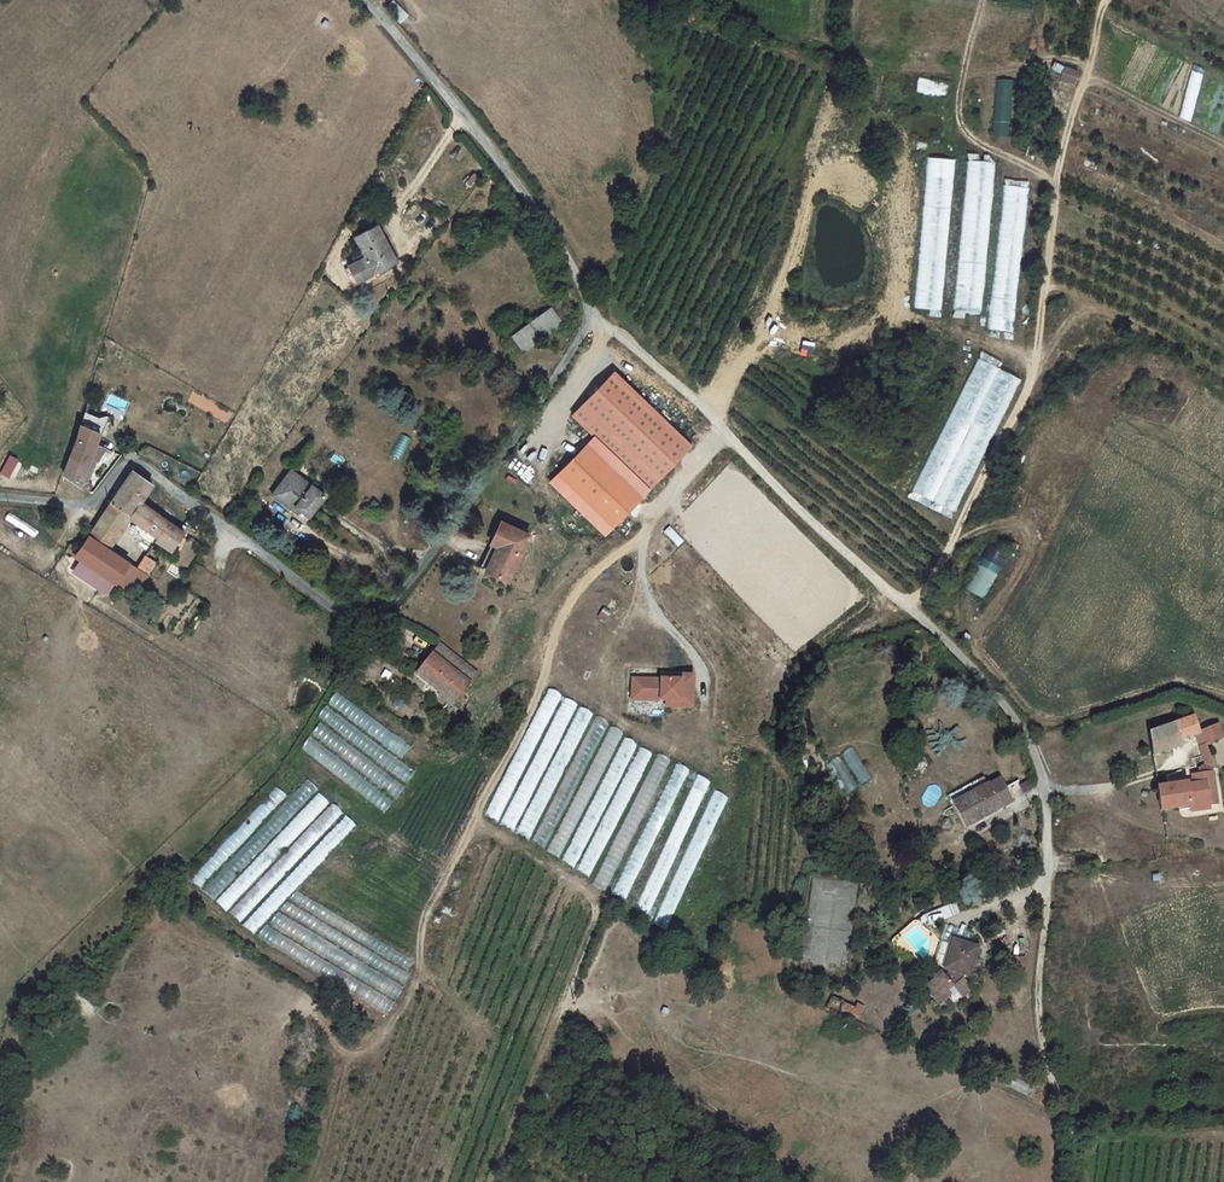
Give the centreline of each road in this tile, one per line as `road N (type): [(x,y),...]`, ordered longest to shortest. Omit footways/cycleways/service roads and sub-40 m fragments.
road 1 (unclassified): [(590,321),(389,610),(367,618),(322,602),(139,466),(123,466),(97,499),(77,505),(0,497)]
road 2 (unclassified): [(590,321),(703,413),(808,525),(943,639),(995,700),(1025,743),(1041,795),(1046,896)]
road 3 (unclassified): [(367,0),(533,212),(572,268),(590,321)]
road 4 (track): [(1046,896),(1035,1007),(1075,1181)]

